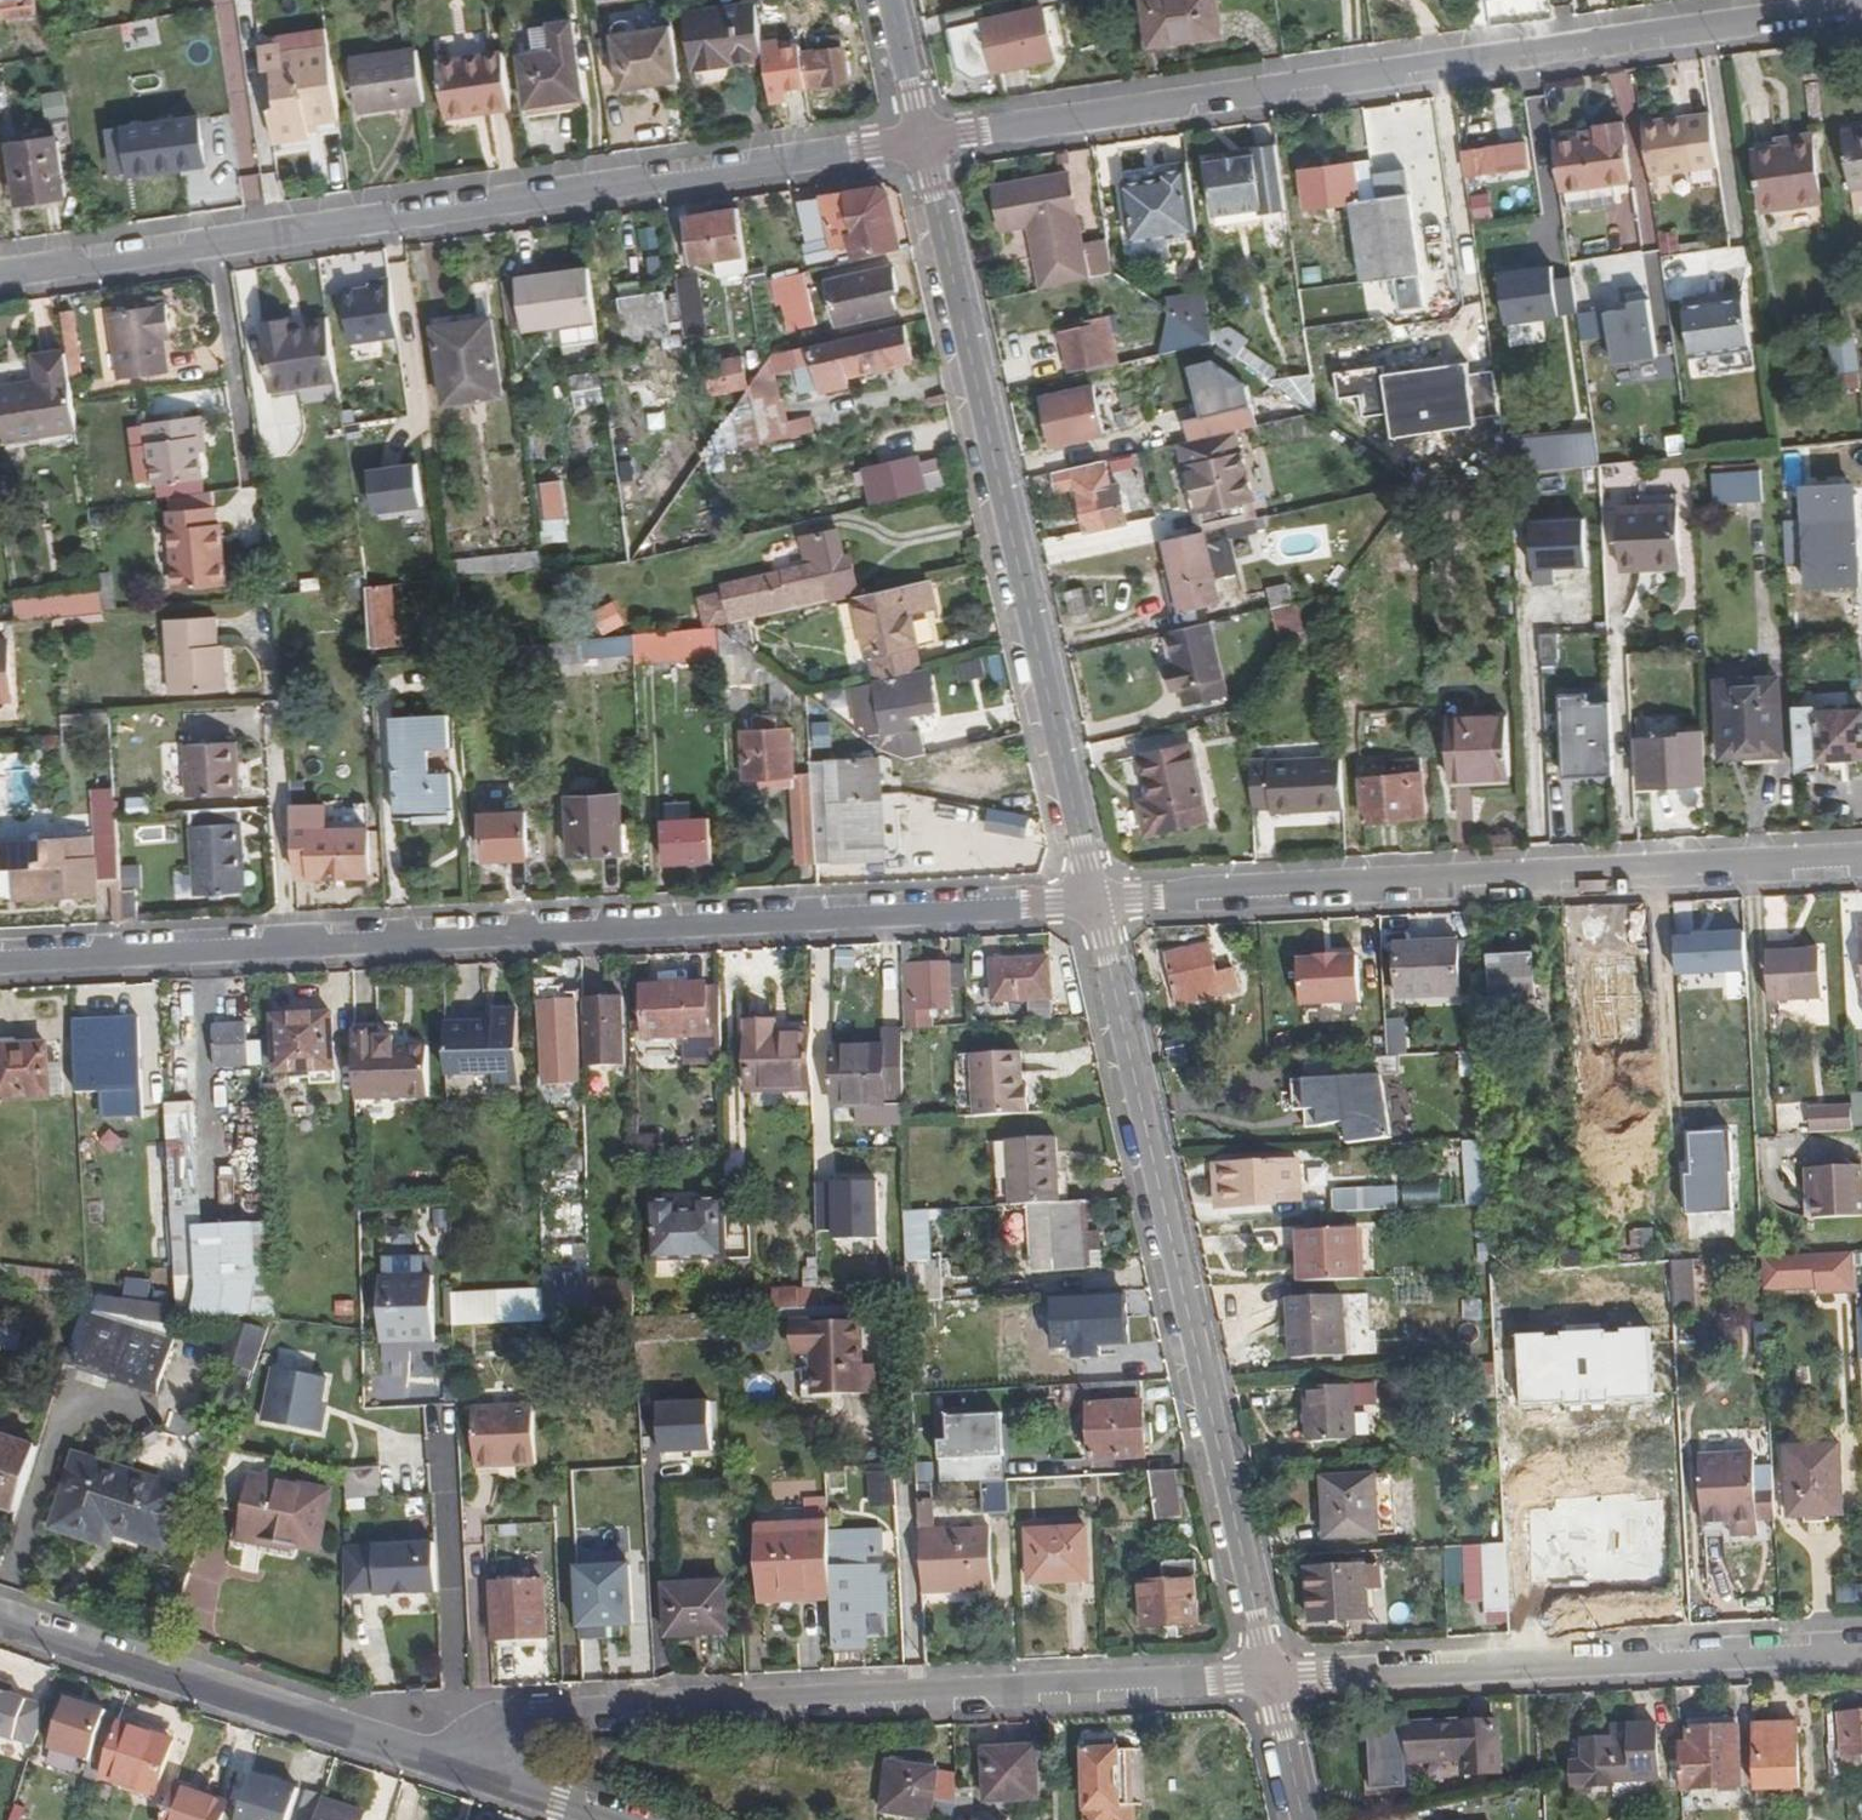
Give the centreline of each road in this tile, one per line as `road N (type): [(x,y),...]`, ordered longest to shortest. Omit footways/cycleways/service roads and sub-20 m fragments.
road 1 (residential): [(0,960),(1095,904)]
road 2 (residential): [(923,139),(1861,4)]
road 3 (residential): [(923,139),(0,274)]
road 4 (residential): [(469,1771),(499,1720),(544,1715),(1273,1679)]
road 5 (residential): [(1273,1679),(1095,904)]
road 6 (residential): [(1095,904),(923,139)]
road 7 (residential): [(1095,904),(1861,865)]
road 8 (residential): [(1273,1679),(1861,1649)]
road 9 (residential): [(469,1771),(0,1622)]
road 10 (residential): [(618,1819),(469,1771)]
road 11 (residential): [(1302,1819),(1273,1679)]
road 12 (residential): [(923,139),(891,0)]

